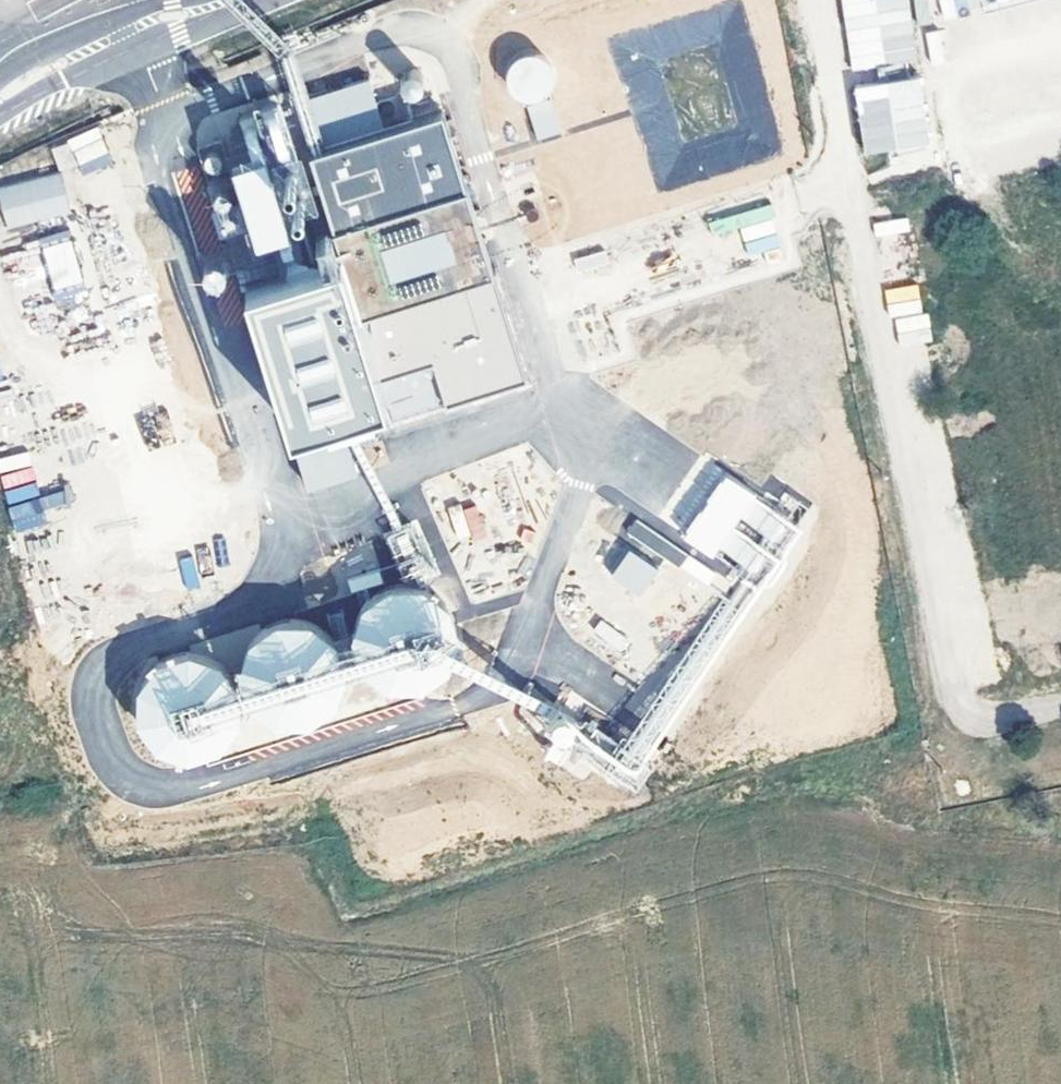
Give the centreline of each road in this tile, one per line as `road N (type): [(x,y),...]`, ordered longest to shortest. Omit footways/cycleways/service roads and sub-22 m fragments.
road 1 (residential): [(1060,708),(998,719),(960,710),(811,0)]

